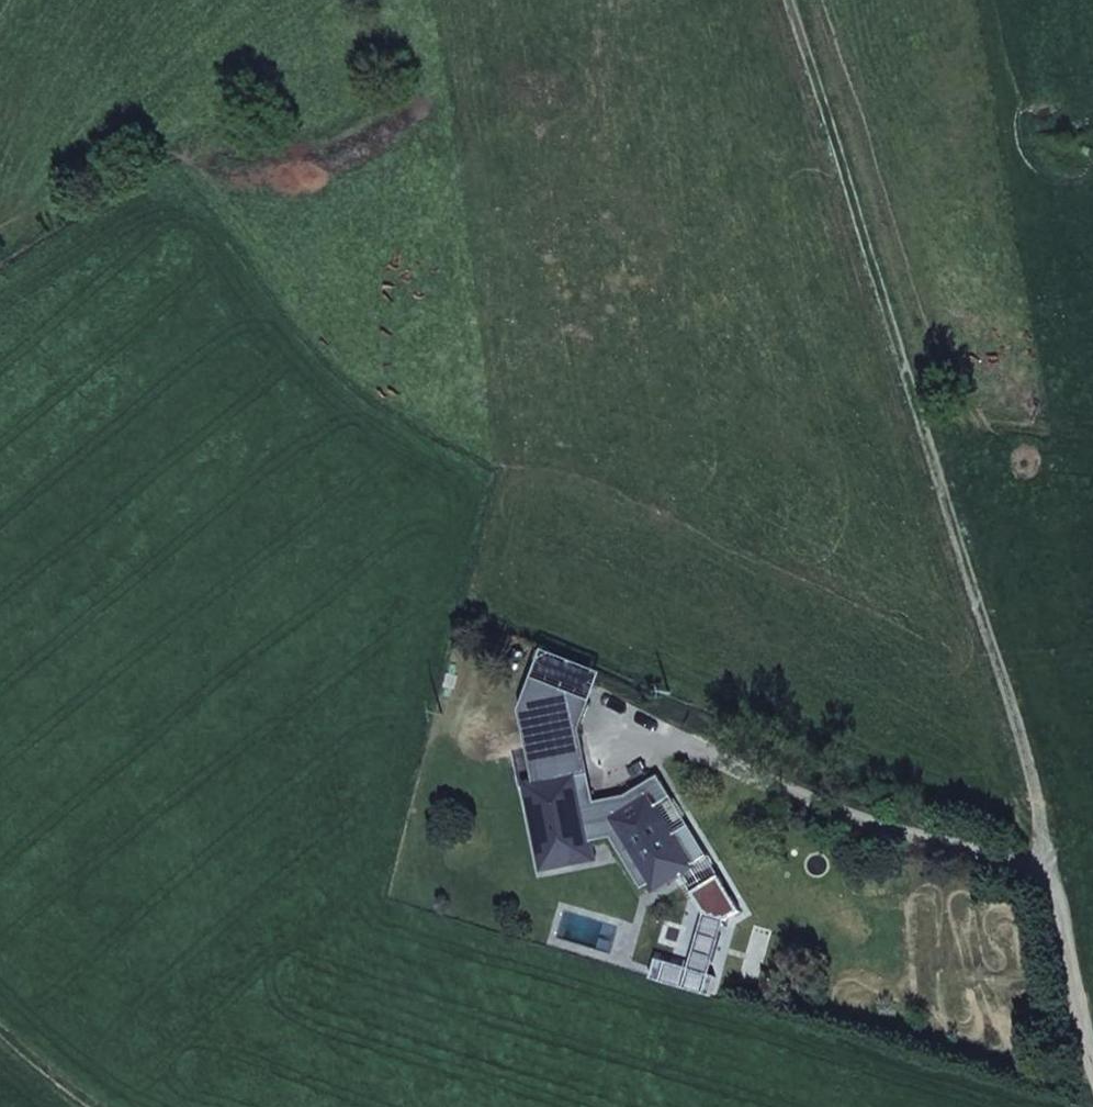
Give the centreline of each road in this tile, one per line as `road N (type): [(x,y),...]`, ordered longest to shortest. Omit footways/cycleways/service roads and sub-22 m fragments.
road 1 (track): [(790,0),(1056,896)]
road 2 (track): [(1030,868),(1056,896),(1092,1043)]

